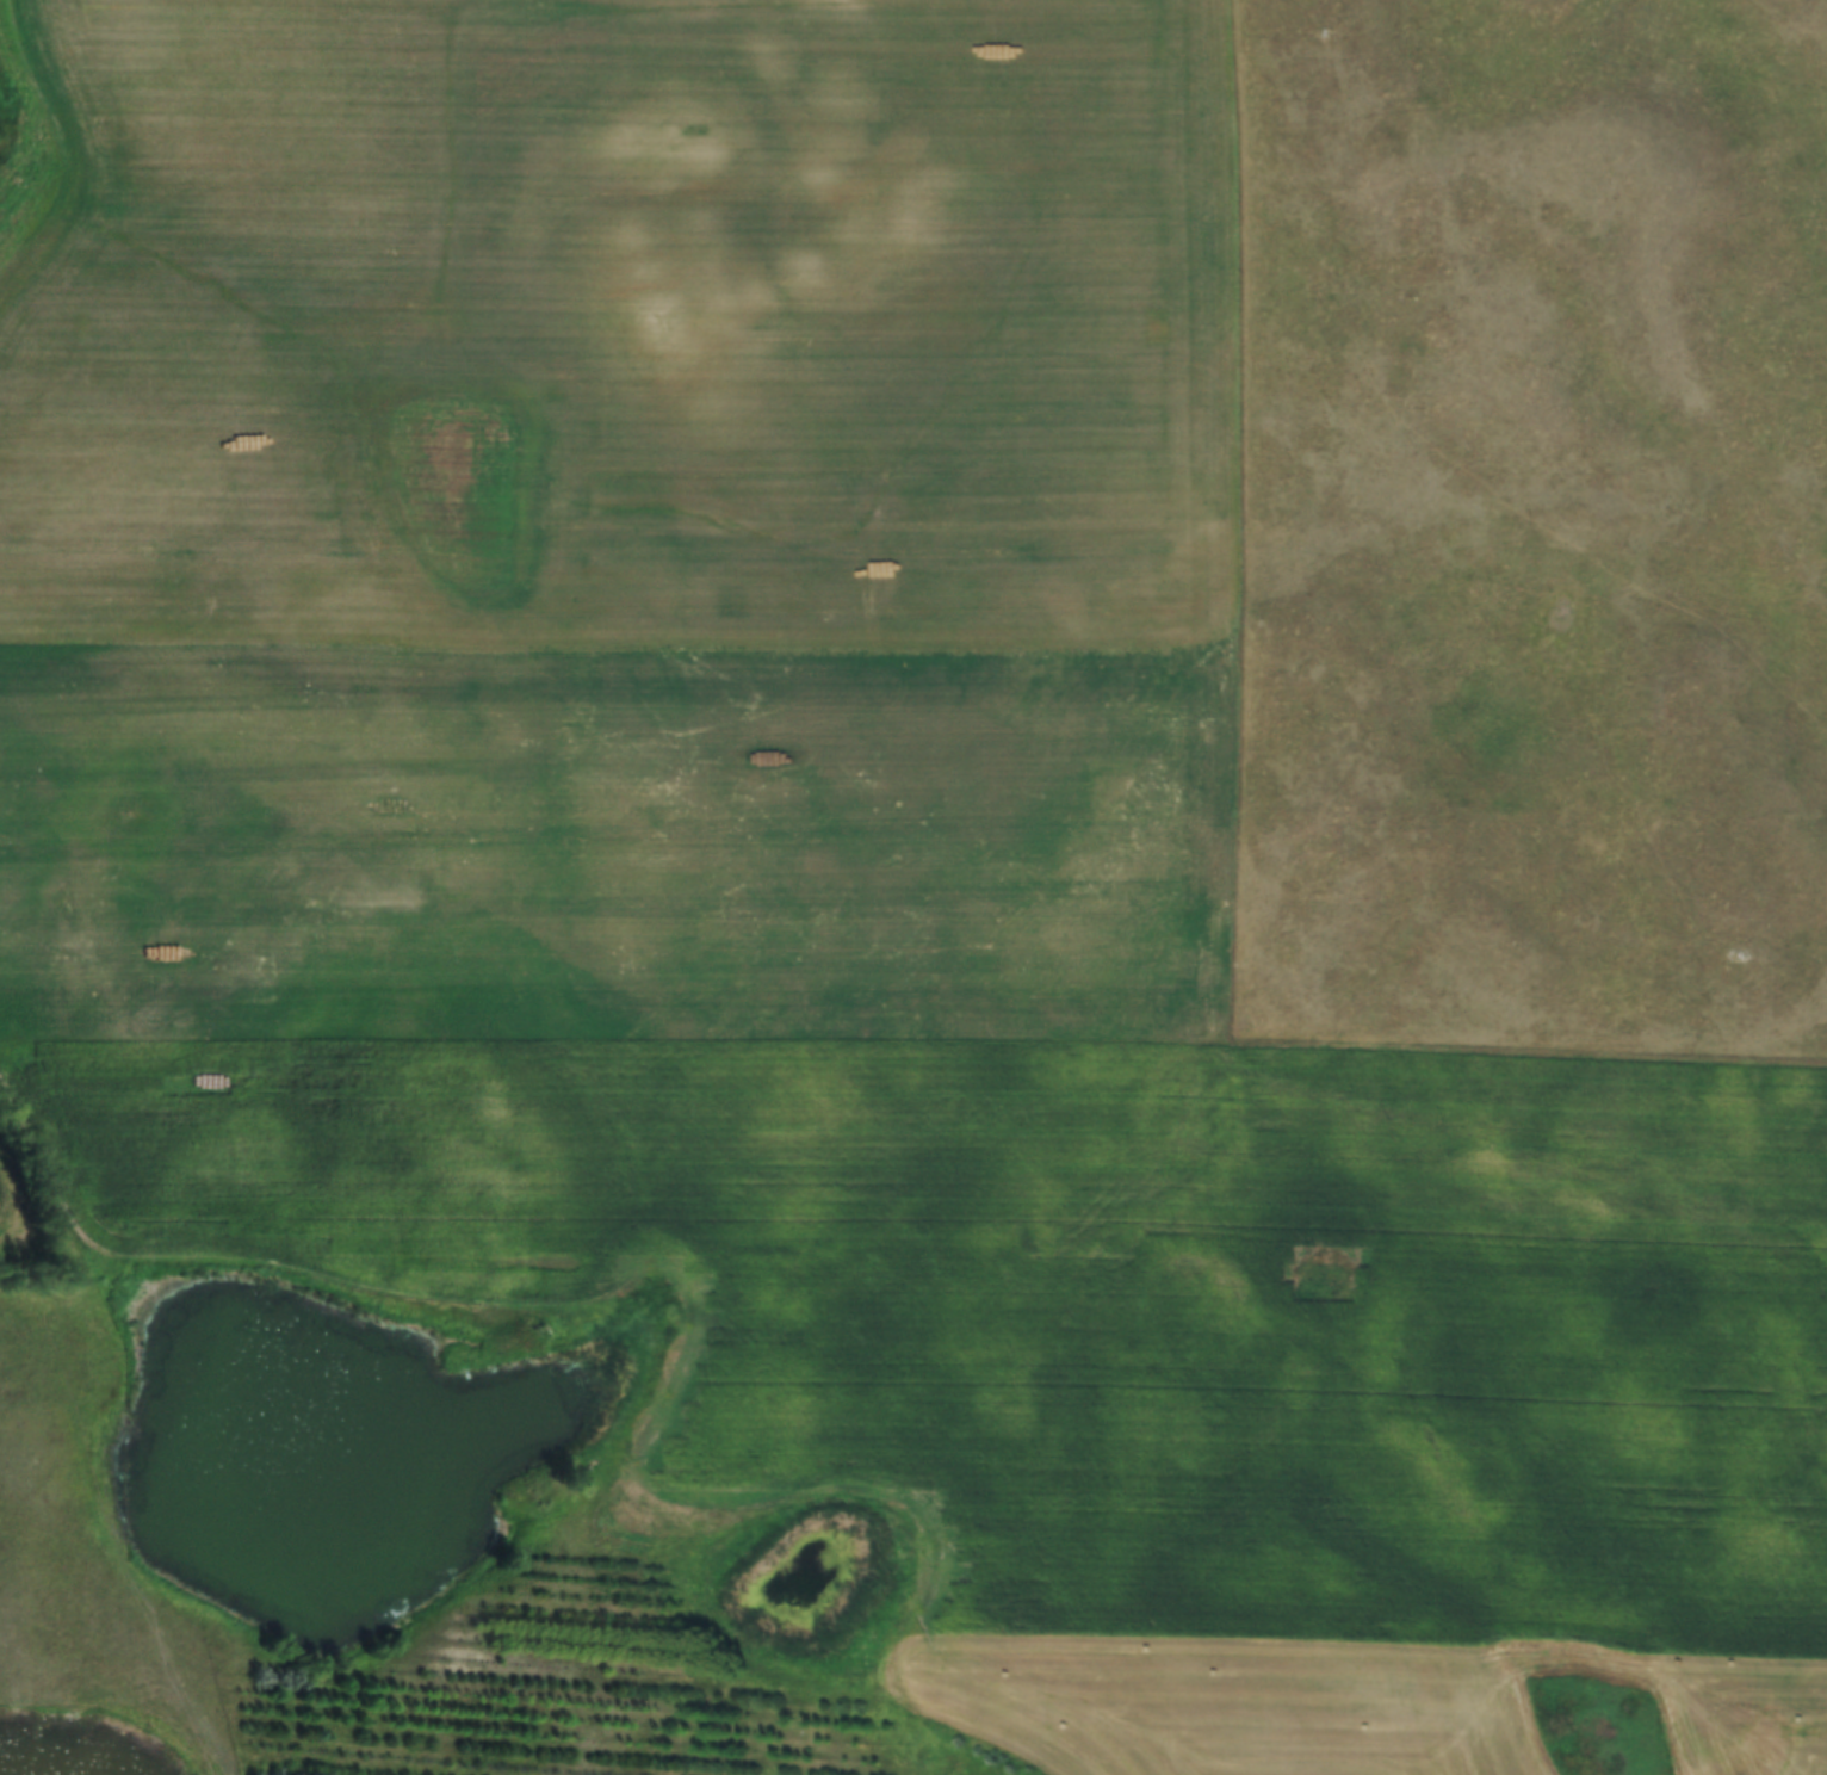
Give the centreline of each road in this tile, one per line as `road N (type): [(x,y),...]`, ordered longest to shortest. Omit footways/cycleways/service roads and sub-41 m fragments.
road 1 (track): [(1441,1091),(1826,1221)]

